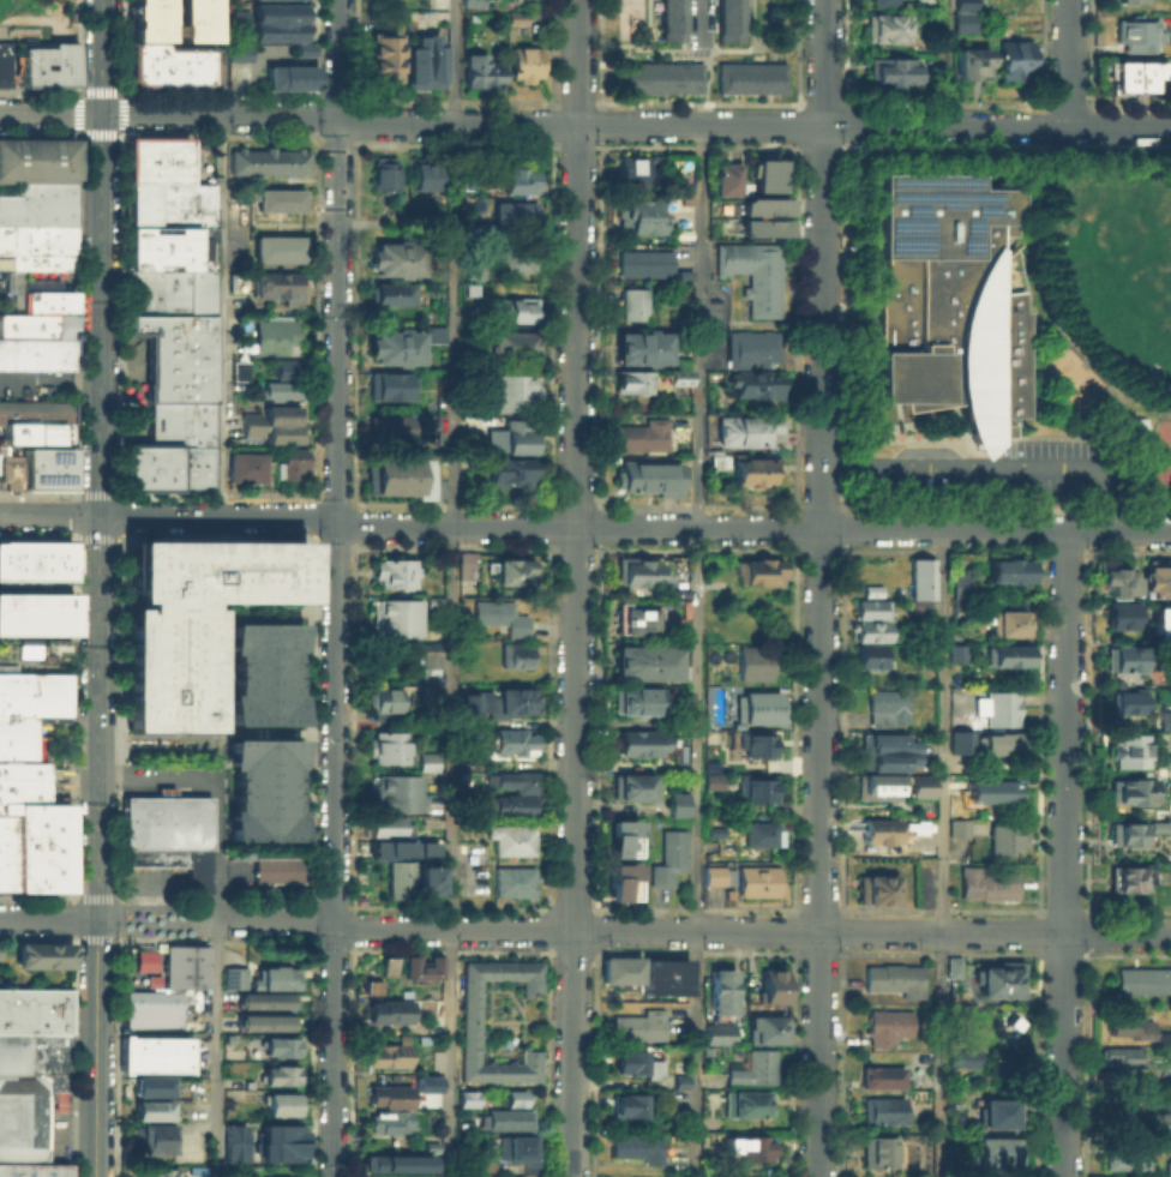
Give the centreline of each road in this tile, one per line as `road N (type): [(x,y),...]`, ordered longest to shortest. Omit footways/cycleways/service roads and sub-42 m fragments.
road 1 (residential): [(817,1176),(824,0)]
road 2 (residential): [(571,1176),(578,0)]
road 3 (residential): [(332,1176),(339,0)]
road 4 (residential): [(0,917),(313,918),(354,930),(1170,932)]
road 5 (residential): [(1170,532),(355,527),(316,516),(0,515)]
road 6 (residential): [(1170,127),(102,113)]
road 7 (tertiary): [(97,1176),(101,516)]
road 8 (residential): [(1063,1176),(1069,530)]
road 9 (tertiary): [(101,516),(102,113)]
road 10 (residential): [(1069,127),(1069,0)]

